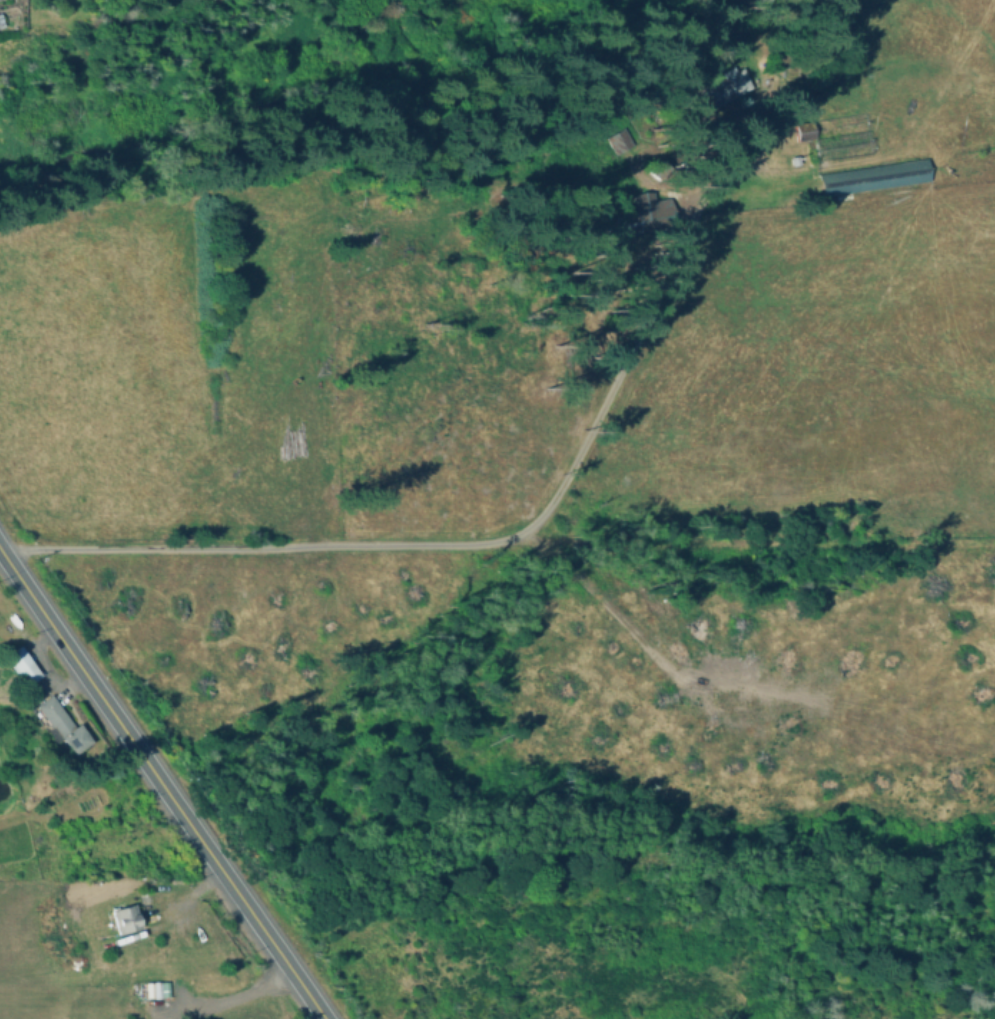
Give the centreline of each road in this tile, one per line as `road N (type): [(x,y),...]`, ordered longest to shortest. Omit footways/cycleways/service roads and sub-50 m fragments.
road 1 (secondary): [(0,547),(327,1018)]

